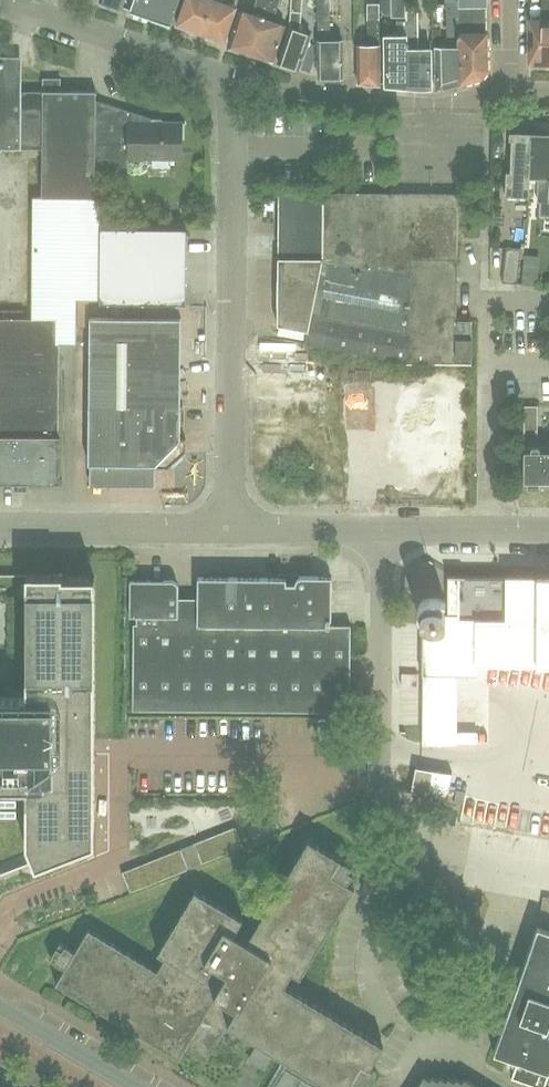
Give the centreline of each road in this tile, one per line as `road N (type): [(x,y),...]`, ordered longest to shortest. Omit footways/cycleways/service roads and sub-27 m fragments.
road 1 (residential): [(230,530),(233,81)]
road 2 (residential): [(511,114),(233,81)]
road 3 (unclassified): [(481,531),(230,530)]
road 4 (residential): [(233,81),(0,2)]
road 5 (unclassified): [(230,530),(0,529)]
road 6 (unclassified): [(0,1001),(137,1086)]
road 7 (residential): [(481,531),(484,375)]
road 8 (residential): [(484,375),(485,303),(548,303)]

